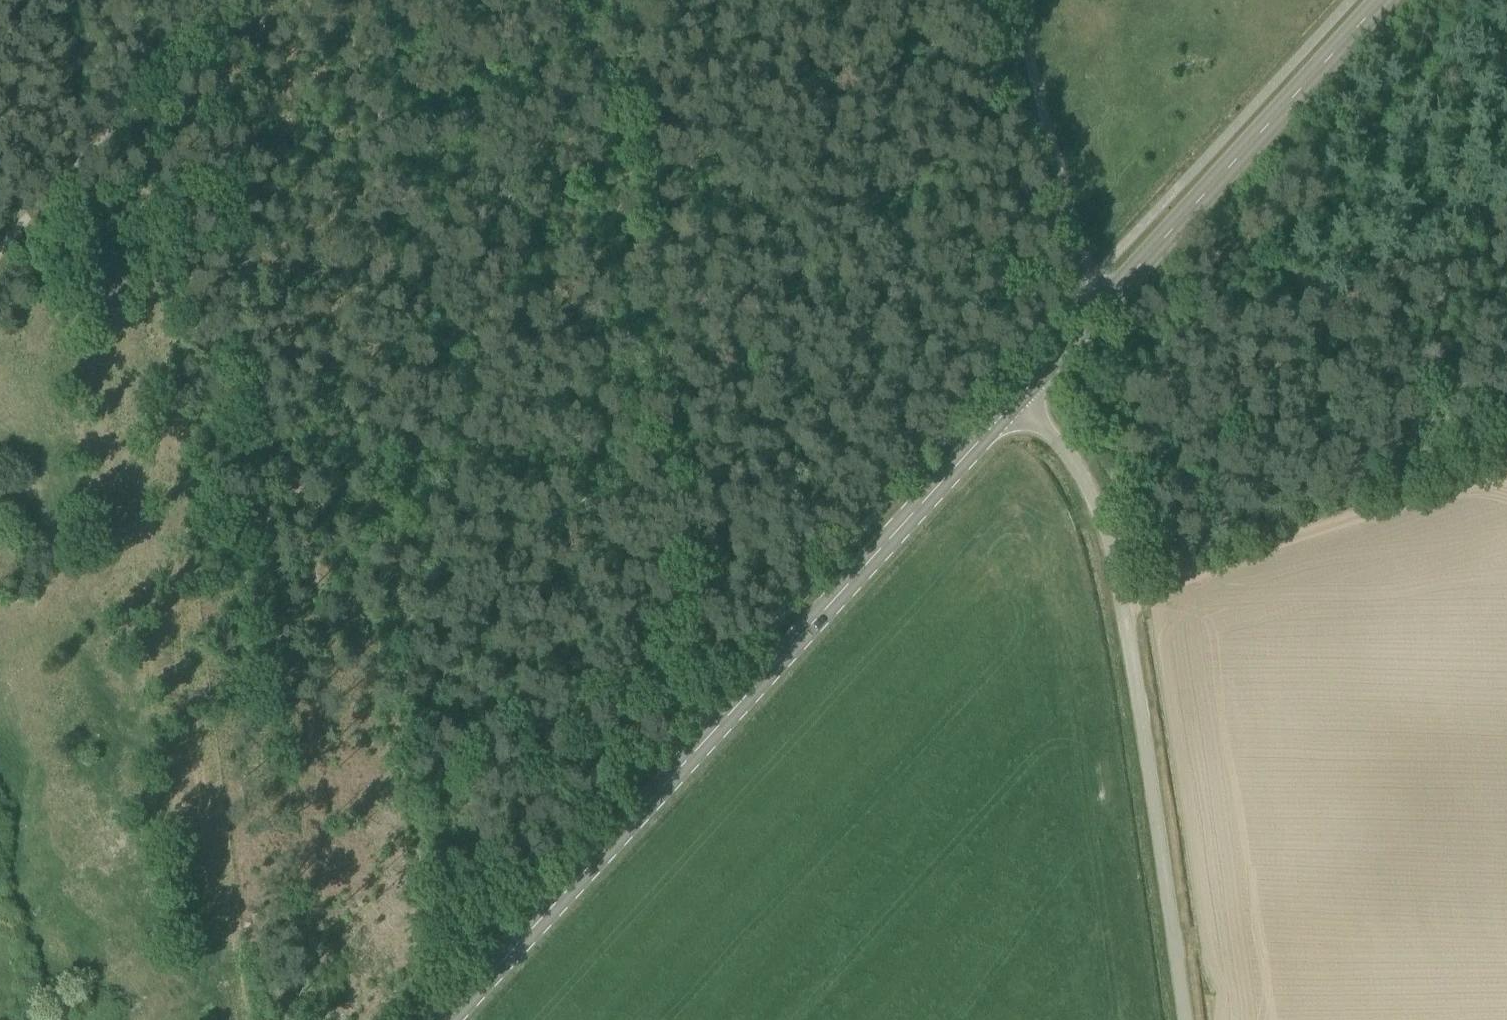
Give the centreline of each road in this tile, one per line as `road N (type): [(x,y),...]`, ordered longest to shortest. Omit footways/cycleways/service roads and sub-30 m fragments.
road 1 (secondary): [(447,1019),(1018,398)]
road 2 (unclassified): [(1186,1019),(1111,544),(1057,437),(1018,398)]
road 3 (secondary): [(1018,398),(1383,0)]
road 4 (track): [(1506,198),(1350,295),(1280,364),(1180,418),(1089,490)]
road 5 (track): [(238,0),(0,256)]
road 6 (track): [(1010,0),(1093,281)]

